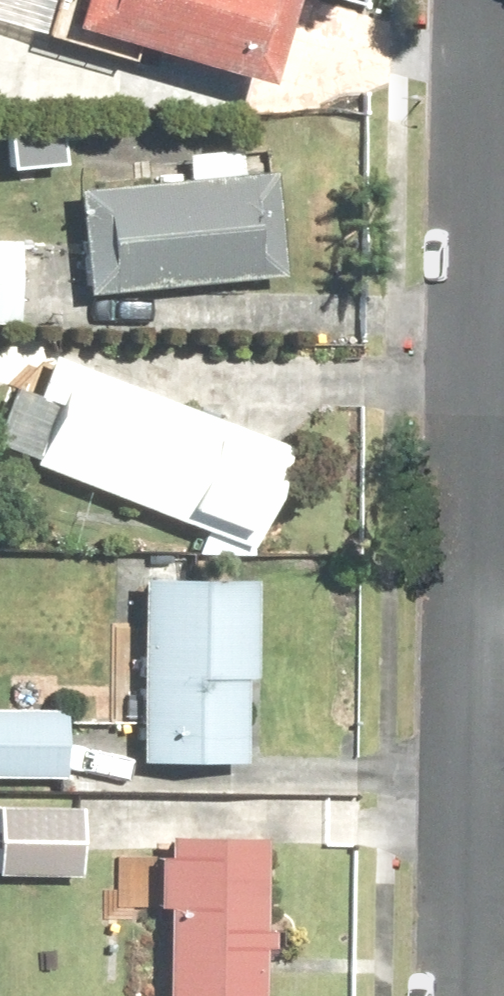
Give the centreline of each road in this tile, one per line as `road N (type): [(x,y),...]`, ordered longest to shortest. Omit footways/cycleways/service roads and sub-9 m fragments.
road 1 (residential): [(503,171),(487,313),(466,995)]

